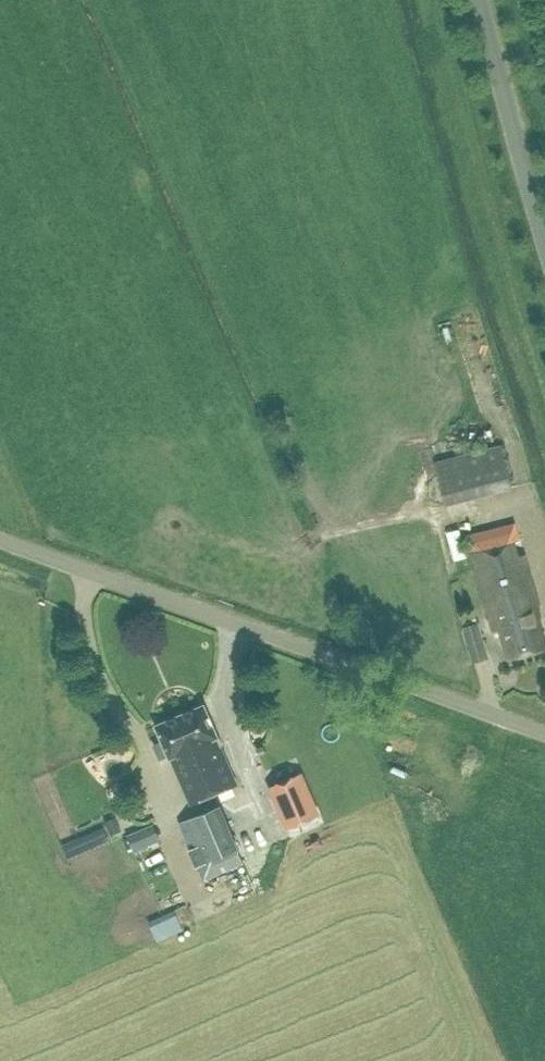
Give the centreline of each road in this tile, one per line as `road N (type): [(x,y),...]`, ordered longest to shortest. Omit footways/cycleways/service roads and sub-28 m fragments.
road 1 (unclassified): [(0,538),(544,731)]
road 2 (unclassified): [(544,257),(475,0)]

